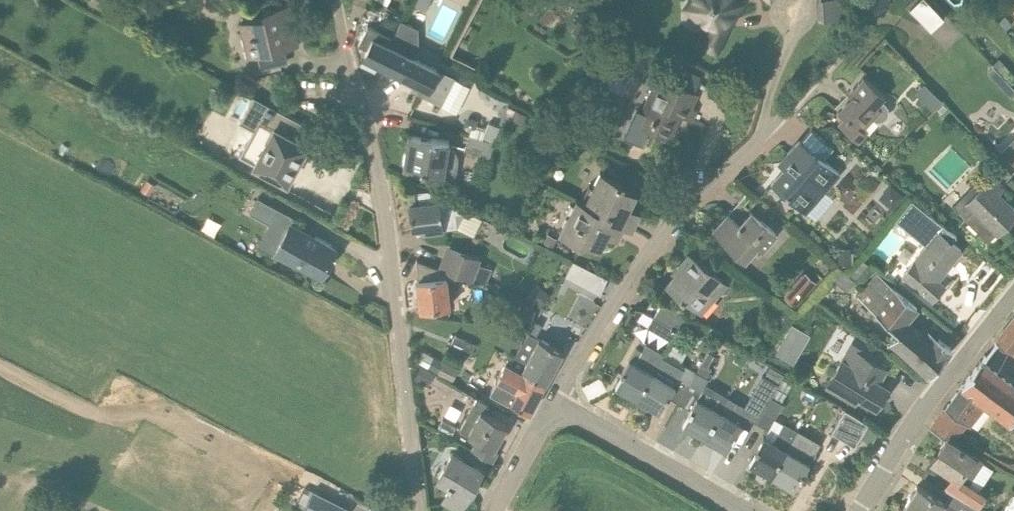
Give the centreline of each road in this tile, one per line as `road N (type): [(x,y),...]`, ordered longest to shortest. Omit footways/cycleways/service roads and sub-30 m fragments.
road 1 (residential): [(554,401),(681,211),(887,0)]
road 2 (residential): [(420,510),(383,185),(337,0)]
road 3 (residential): [(857,510),(926,401),(1013,292)]
road 4 (residential): [(743,510),(554,401)]
road 5 (residential): [(493,510),(554,401)]

